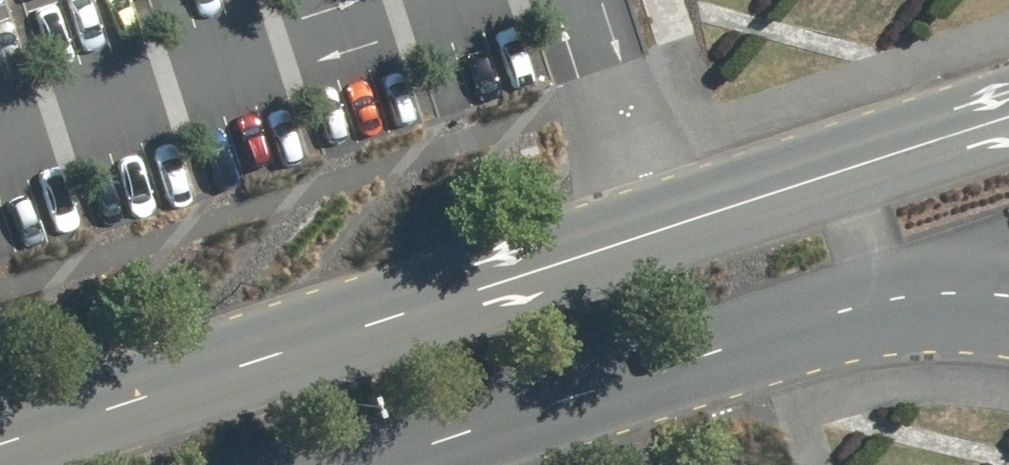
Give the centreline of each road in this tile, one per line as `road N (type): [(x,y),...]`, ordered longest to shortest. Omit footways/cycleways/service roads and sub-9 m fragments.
road 1 (tertiary): [(0,449),(1008,119)]
road 2 (tertiary): [(850,310),(376,464)]
road 3 (tertiary): [(1008,244),(850,310)]
road 4 (tertiary): [(1008,296),(940,294),(850,310)]

